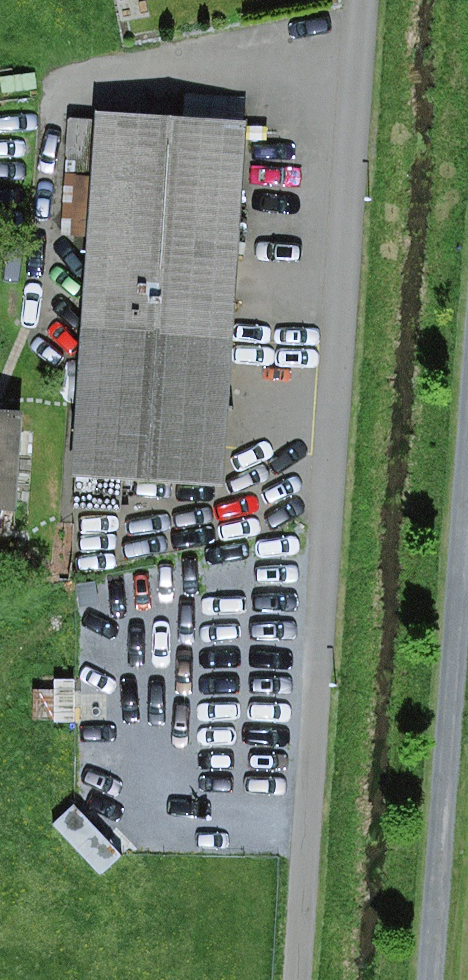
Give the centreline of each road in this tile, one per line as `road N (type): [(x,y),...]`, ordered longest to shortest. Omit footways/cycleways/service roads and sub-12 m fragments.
road 1 (residential): [(368,0),(304,979)]
road 2 (residential): [(467,453),(430,979)]

